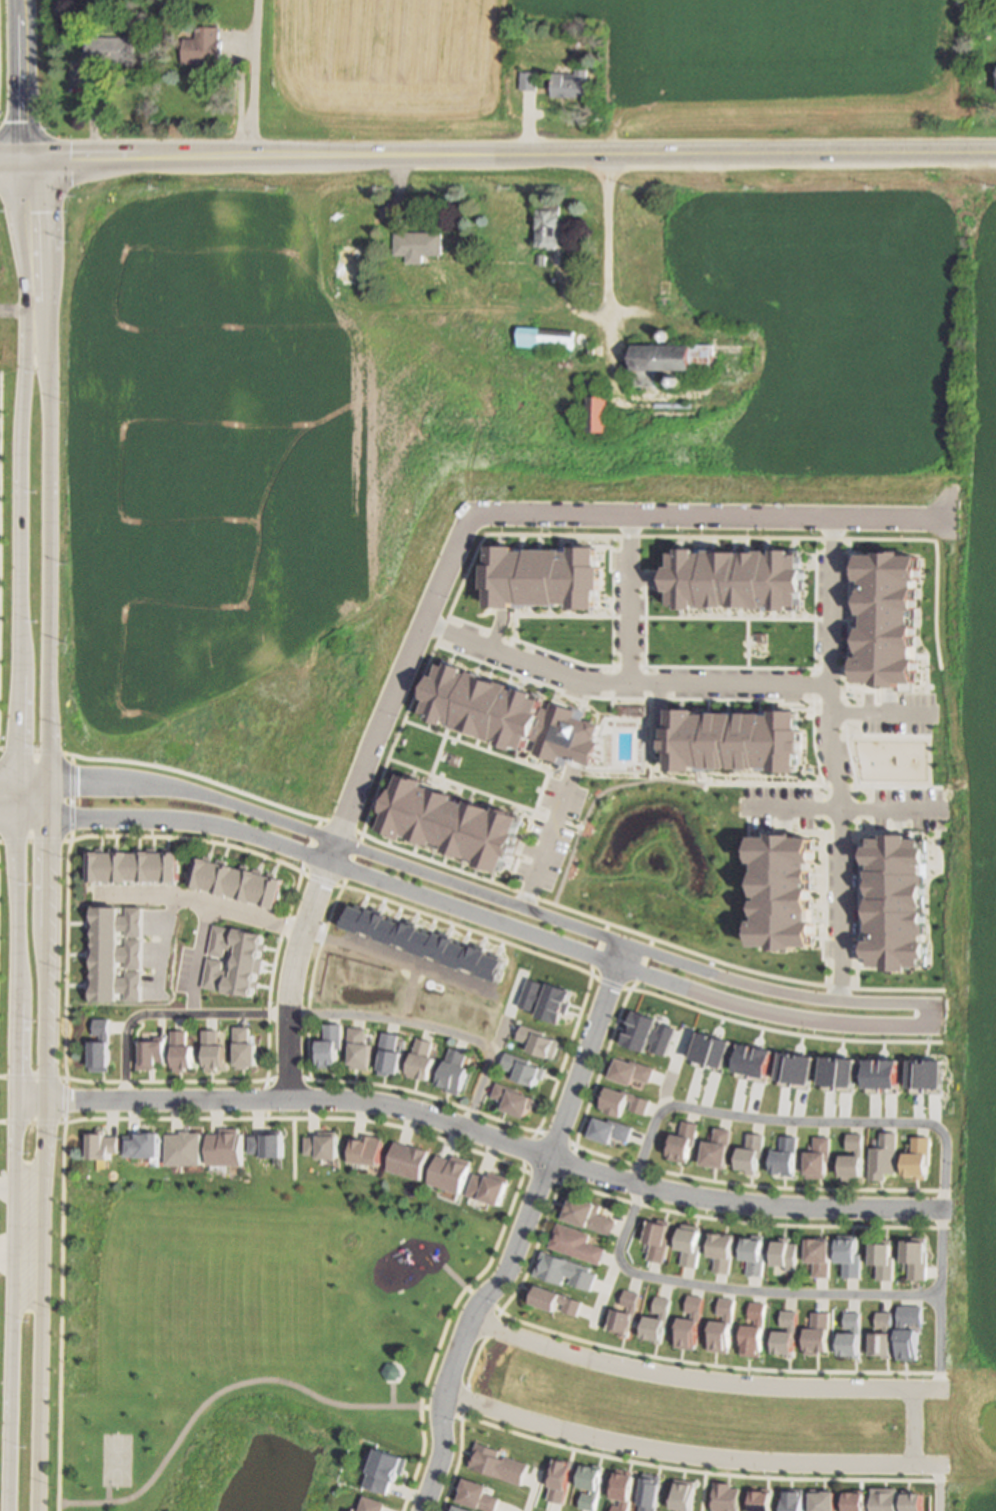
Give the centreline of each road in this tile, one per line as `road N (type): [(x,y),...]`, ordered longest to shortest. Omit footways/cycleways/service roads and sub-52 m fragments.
road 1 (tertiary): [(38,1510),(48,1078),(48,387),(39,196),(20,157)]
road 2 (residential): [(940,1210),(683,1195),(353,1100),(11,1102)]
road 3 (tertiary): [(13,782),(8,1510)]
road 4 (residential): [(0,824),(217,828),(617,967)]
road 5 (tertiary): [(20,157),(31,308),(13,782)]
road 6 (residential): [(281,1096),(286,969),(385,703),(477,509)]
road 7 (residential): [(624,948),(508,1273),(471,1322),(447,1391),(442,1457),(423,1510)]
road 8 (residential): [(624,948),(214,799),(145,784),(50,784)]
road 9 (secondary): [(535,157),(0,157)]
road 10 (residential): [(826,512),(835,1000)]
road 11 (residential): [(447,1391),(531,1423),(662,1453),(913,1464)]
road 12 (residential): [(477,509),(951,514)]
road 13 (secondary): [(995,152),(535,157)]
road 14 (residential): [(913,1391),(678,1379),(543,1348),(472,1320)]
road 15 (residential): [(617,967),(739,1006),(825,1020),(921,1024),(928,1016),(920,1002),(835,1000)]
road 16 (residential): [(421,618),(575,675),(827,683)]
road 17 (residential): [(508,187),(506,381),(477,509)]
road 18 (residential): [(835,1000),(624,948)]
road 19 (residential): [(628,680),(631,511)]
road 20 (residential): [(20,157),(19,0)]

